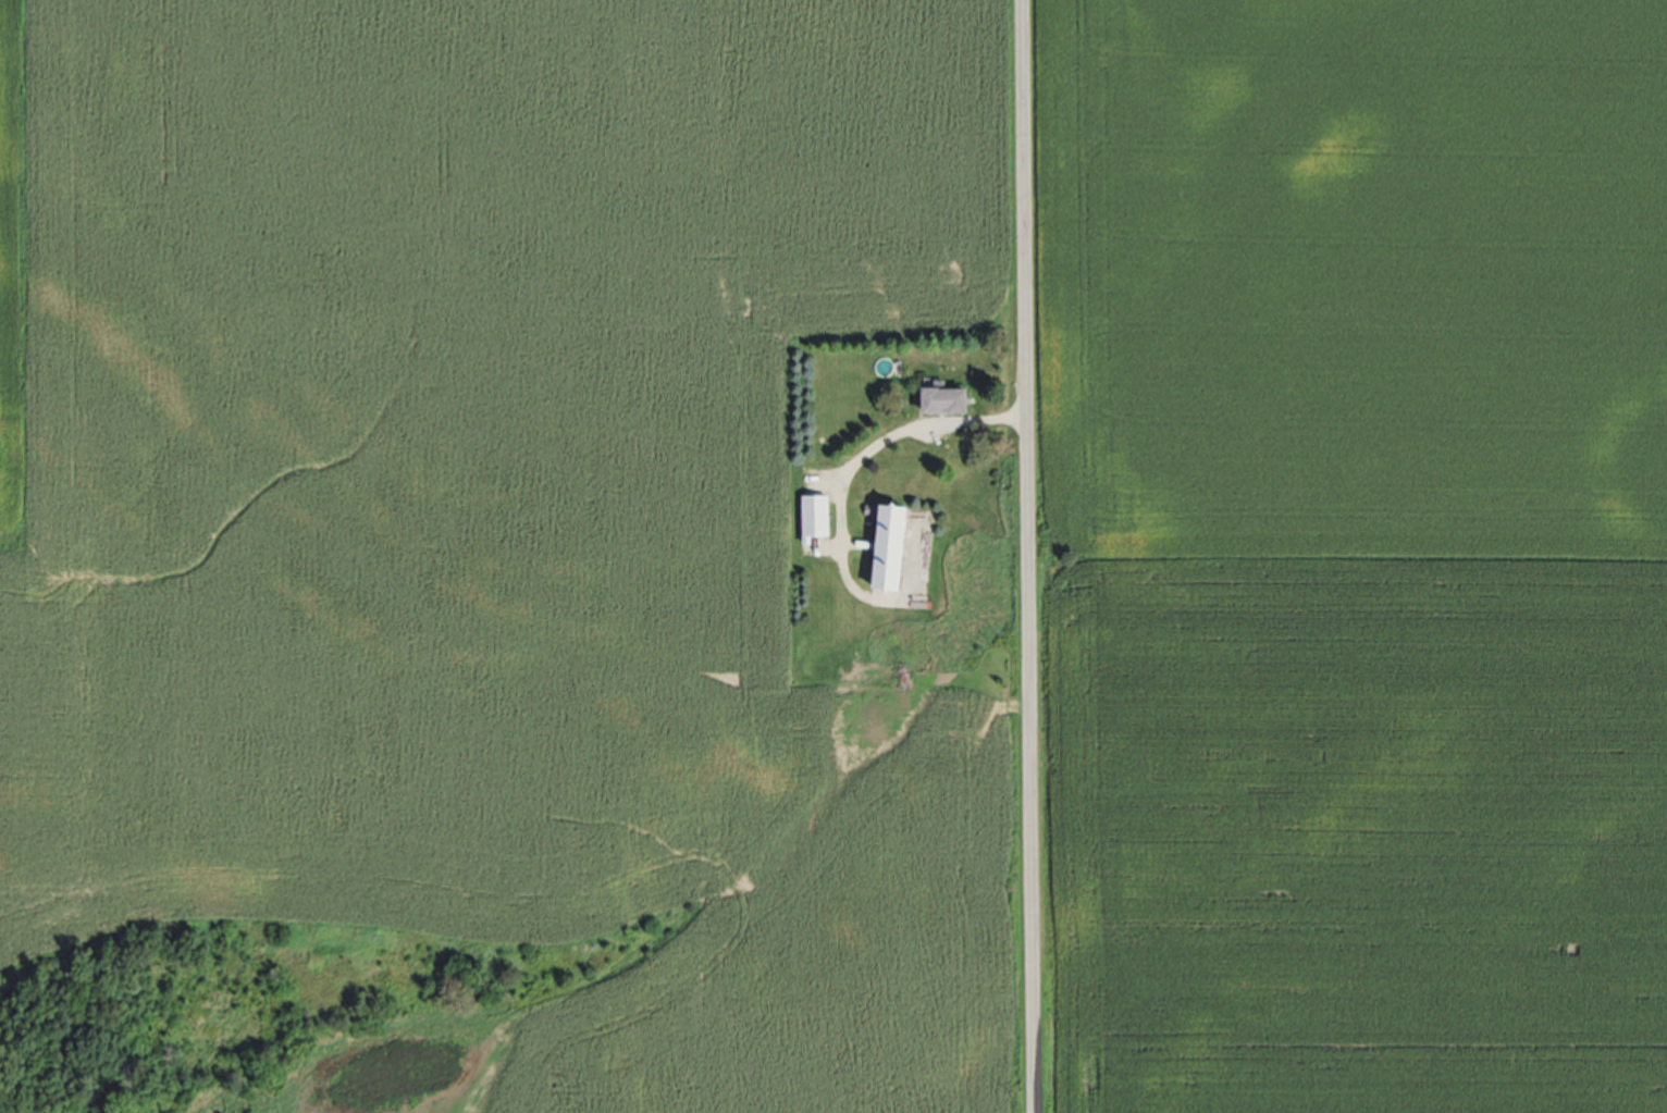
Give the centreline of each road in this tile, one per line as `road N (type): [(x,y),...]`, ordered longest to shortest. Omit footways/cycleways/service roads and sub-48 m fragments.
road 1 (residential): [(1033,1112),(1022,0)]

